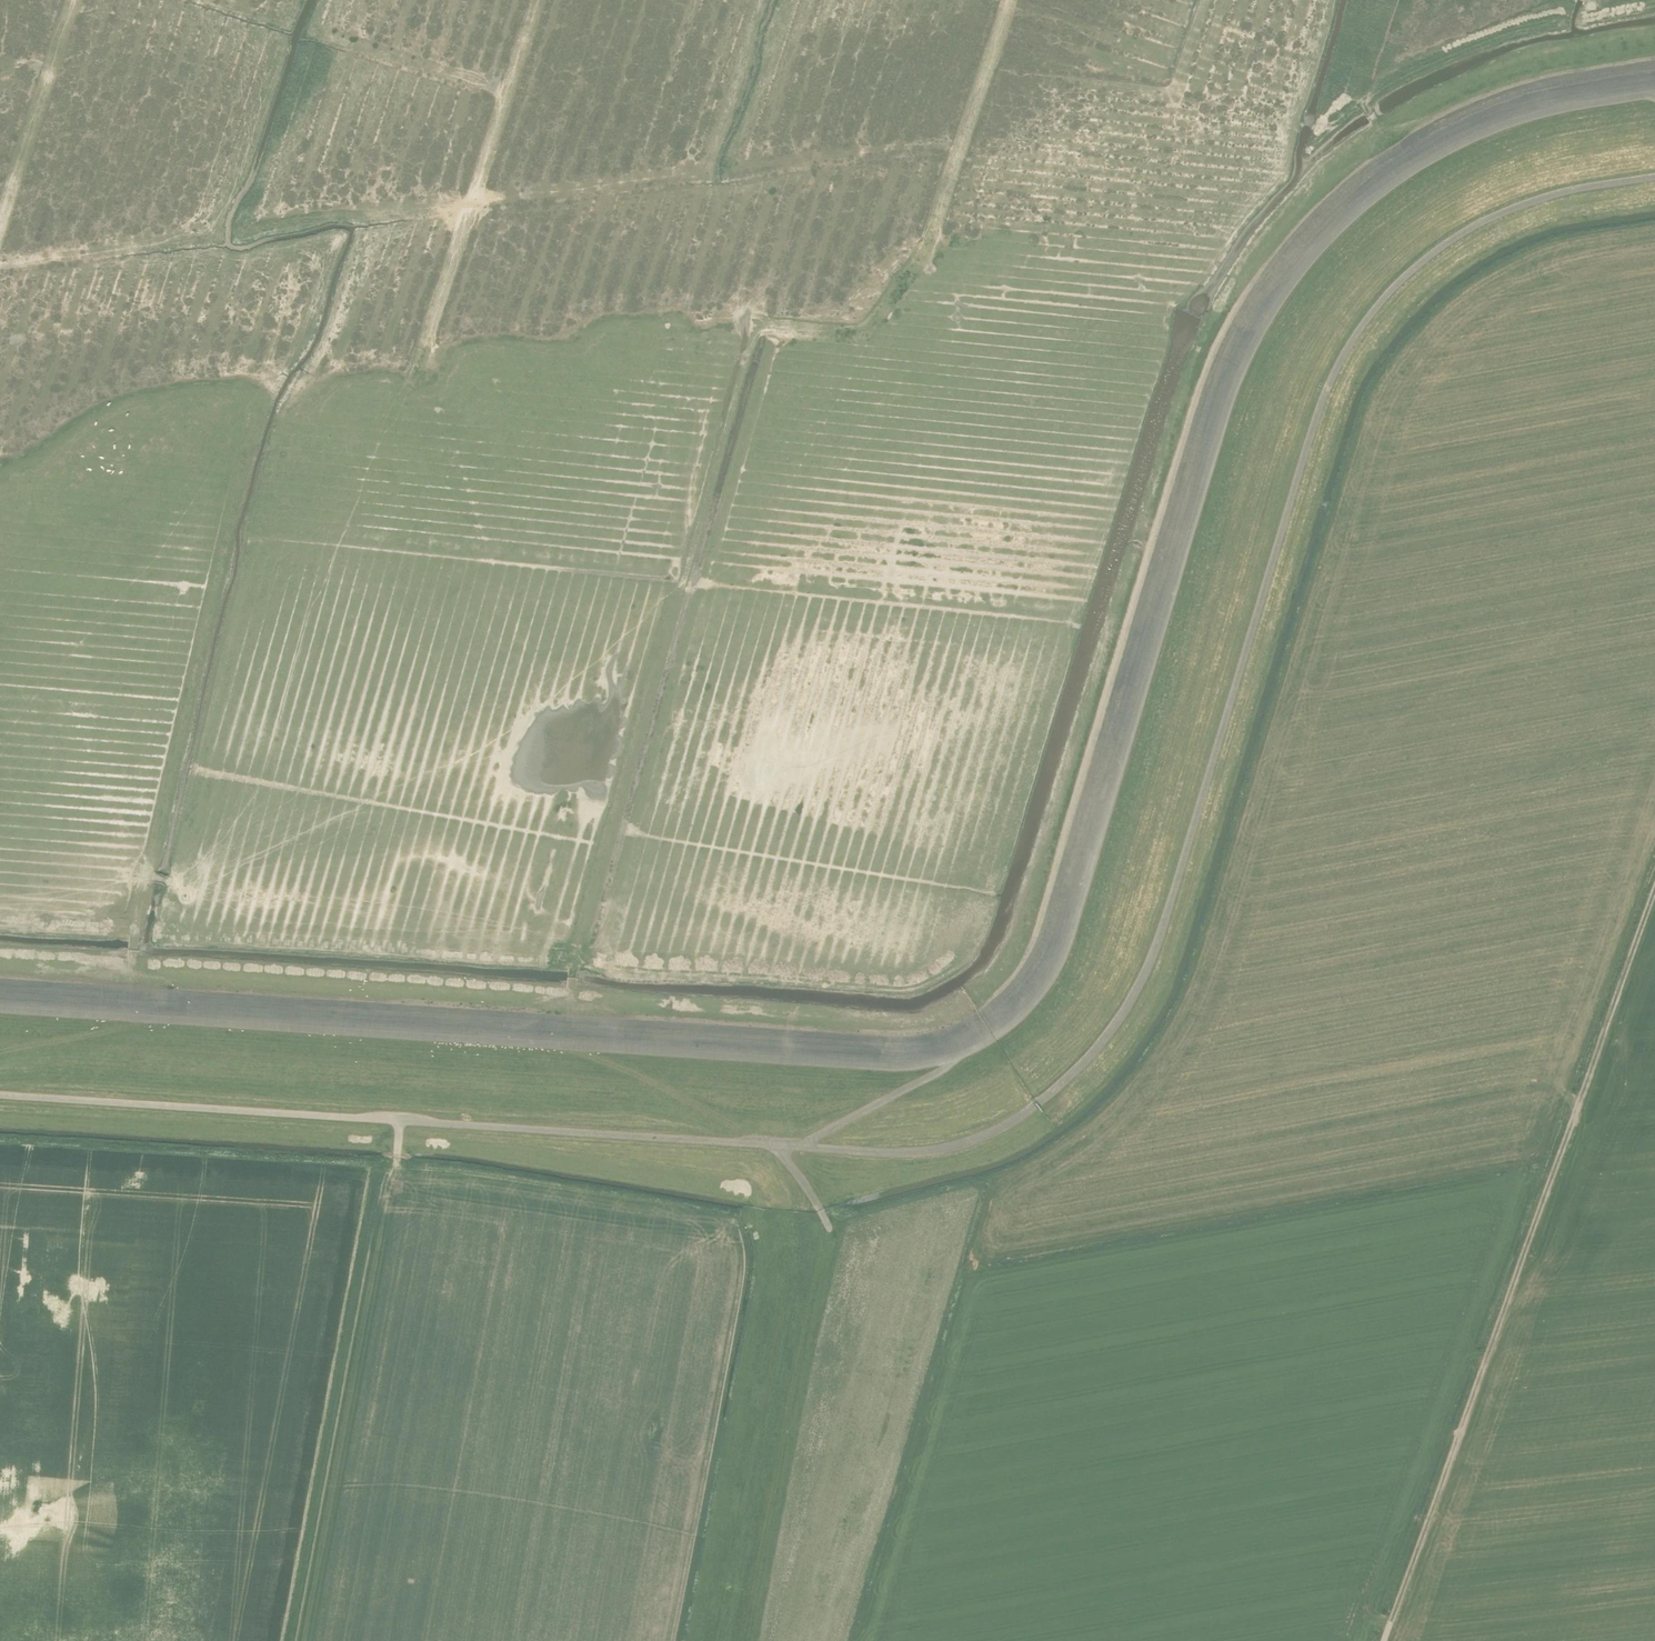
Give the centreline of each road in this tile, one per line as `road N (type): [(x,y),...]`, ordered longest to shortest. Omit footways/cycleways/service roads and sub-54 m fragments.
road 1 (track): [(0,1005),(898,1065),(977,1046),(1032,1005),(1063,959),(1232,395),(1296,279),(1365,206),(1466,140),(1552,108),(1654,92)]
road 2 (track): [(1383,1640),(1654,893)]
road 3 (track): [(753,1141),(586,1046)]
road 4 (track): [(961,1054),(802,1144)]
road 5 (track): [(0,1054),(178,1016)]

